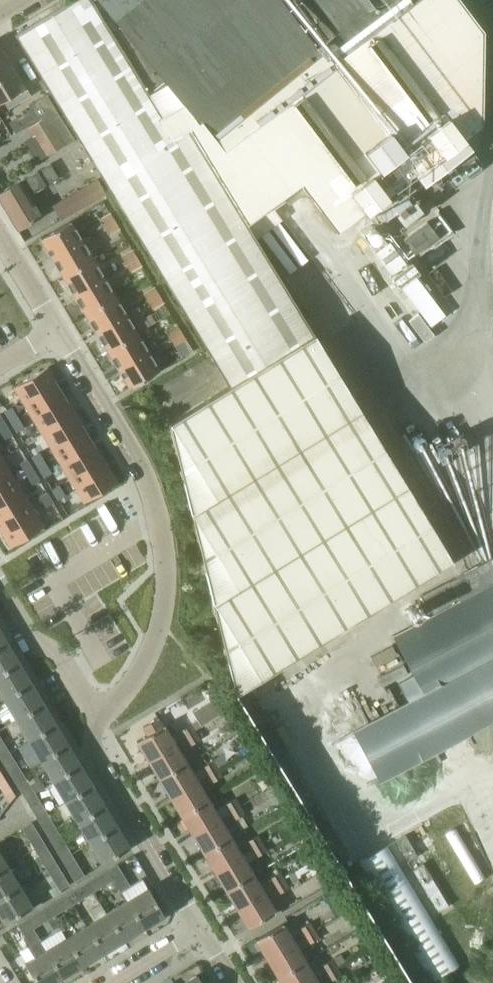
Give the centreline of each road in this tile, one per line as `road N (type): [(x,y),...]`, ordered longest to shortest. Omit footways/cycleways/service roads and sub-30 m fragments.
road 1 (residential): [(98,715),(128,689),(158,635),(160,533),(125,447),(58,336)]
road 2 (residential): [(199,929),(96,757),(98,715)]
road 3 (residential): [(98,715),(63,657),(31,640),(0,592)]

